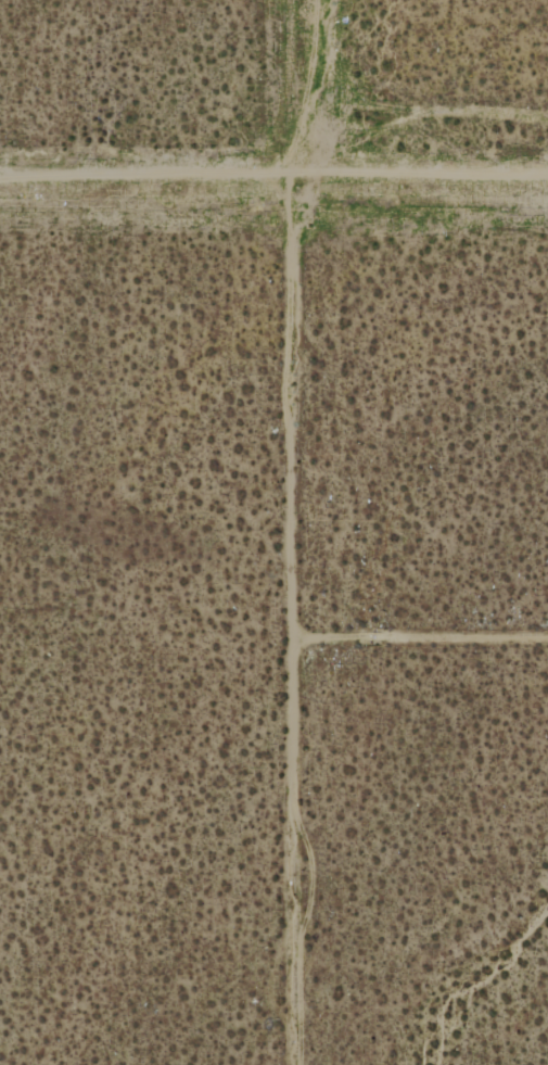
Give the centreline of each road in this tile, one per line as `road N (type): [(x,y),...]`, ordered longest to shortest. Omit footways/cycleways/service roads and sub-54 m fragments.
road 1 (track): [(304,1064),(298,641),(315,166),(310,0)]
road 2 (track): [(315,166),(0,173)]
road 3 (track): [(547,169),(315,166)]

